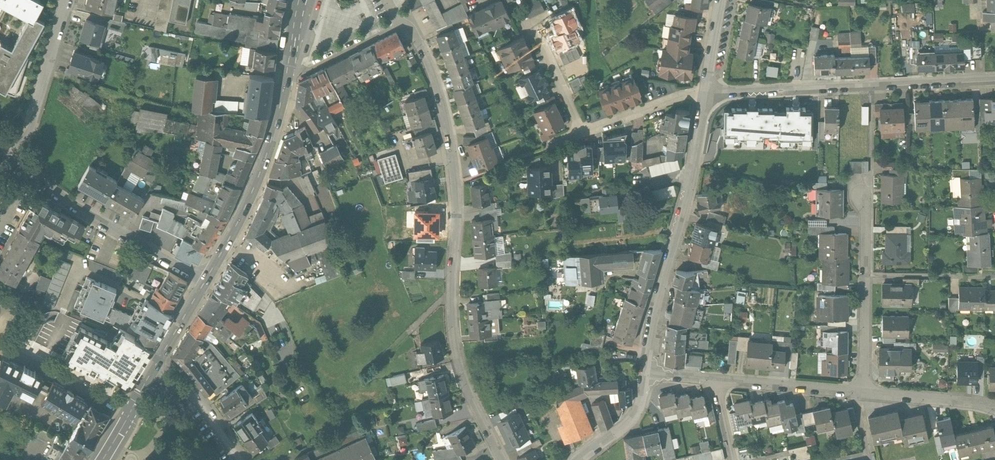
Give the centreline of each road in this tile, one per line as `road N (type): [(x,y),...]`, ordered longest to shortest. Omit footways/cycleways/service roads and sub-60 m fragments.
road 1 (residential): [(420,44),(442,101),(457,185),(456,345),(502,459)]
road 2 (residential): [(645,374),(708,94)]
road 3 (residential): [(708,94),(994,80)]
road 4 (residential): [(208,281),(66,202),(16,158)]
road 5 (secondary): [(289,71),(262,171),(208,281)]
road 6 (residential): [(863,393),(862,194)]
road 7 (residential): [(16,158),(67,0)]
road 8 (residential): [(714,380),(863,393)]
road 9 (residential): [(863,393),(994,409)]
road 10 (residential): [(583,134),(708,94)]
road 11 (residential): [(289,71),(305,75),(405,24)]
road 12 (residential): [(239,459),(192,397),(152,372)]

